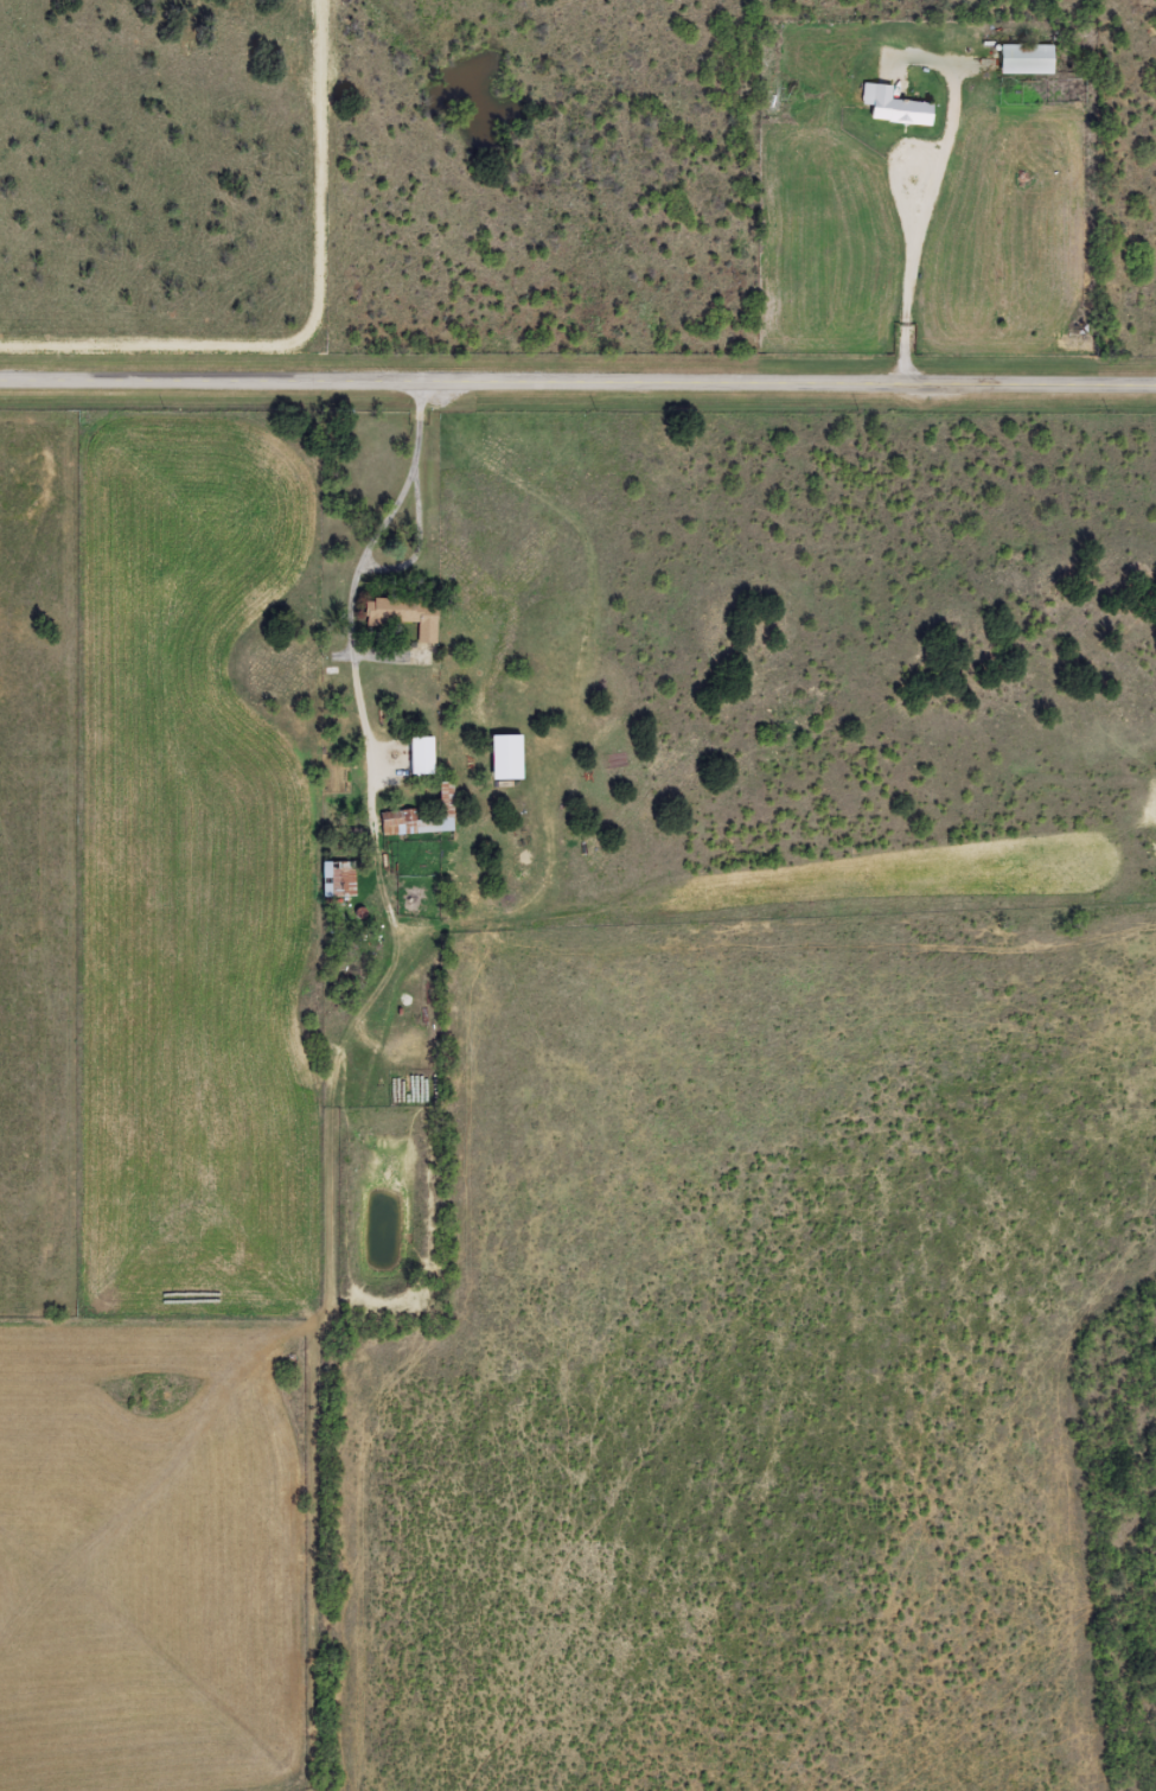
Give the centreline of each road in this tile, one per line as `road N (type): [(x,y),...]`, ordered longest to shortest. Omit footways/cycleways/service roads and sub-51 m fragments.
road 1 (secondary): [(0,379),(1155,384)]

